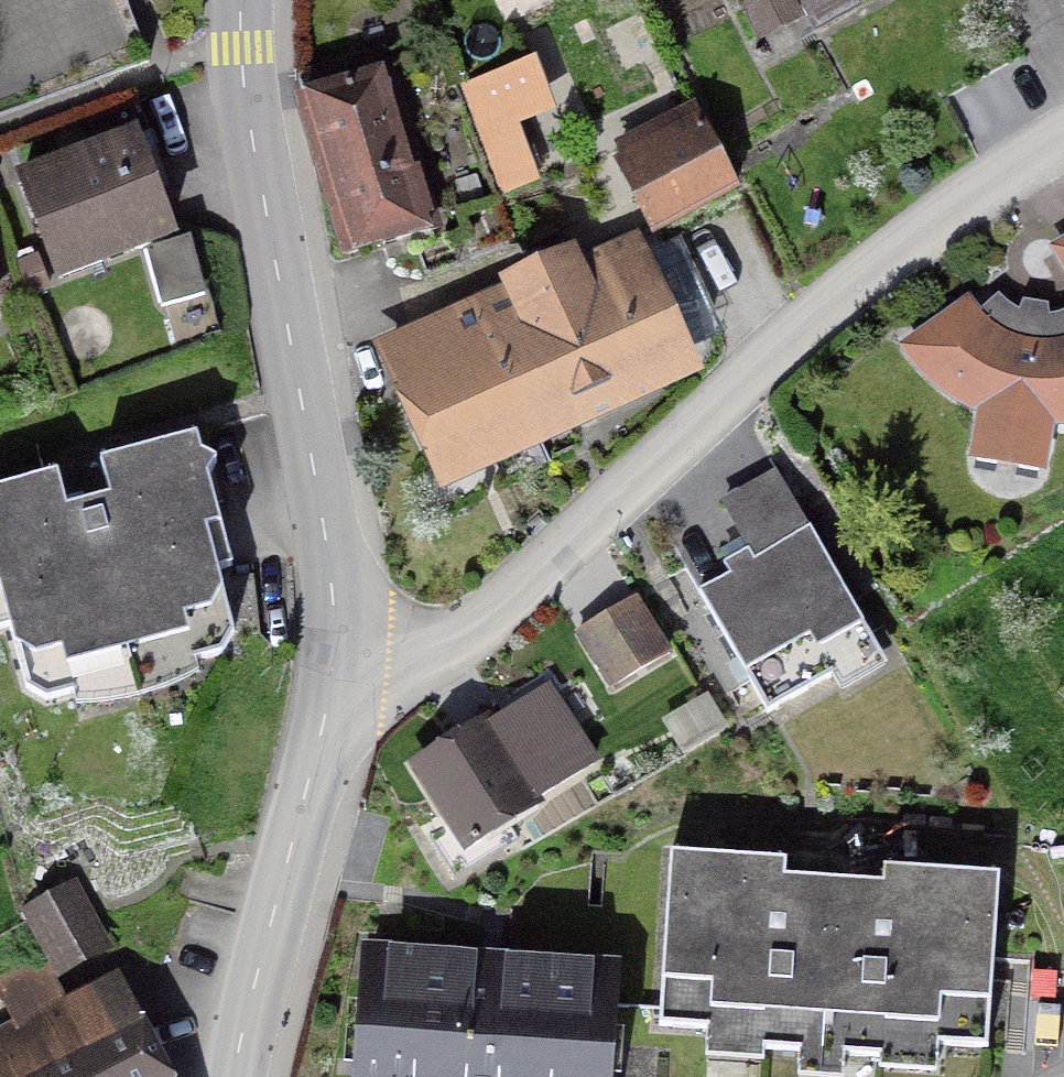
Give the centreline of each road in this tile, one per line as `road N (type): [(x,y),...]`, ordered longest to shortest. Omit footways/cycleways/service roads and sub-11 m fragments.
road 1 (residential): [(1063,132),(880,257),(470,629),(431,644),(337,649)]
road 2 (residential): [(337,649),(332,565),(253,132),(242,0)]
road 3 (residential): [(235,1076),(337,649)]

